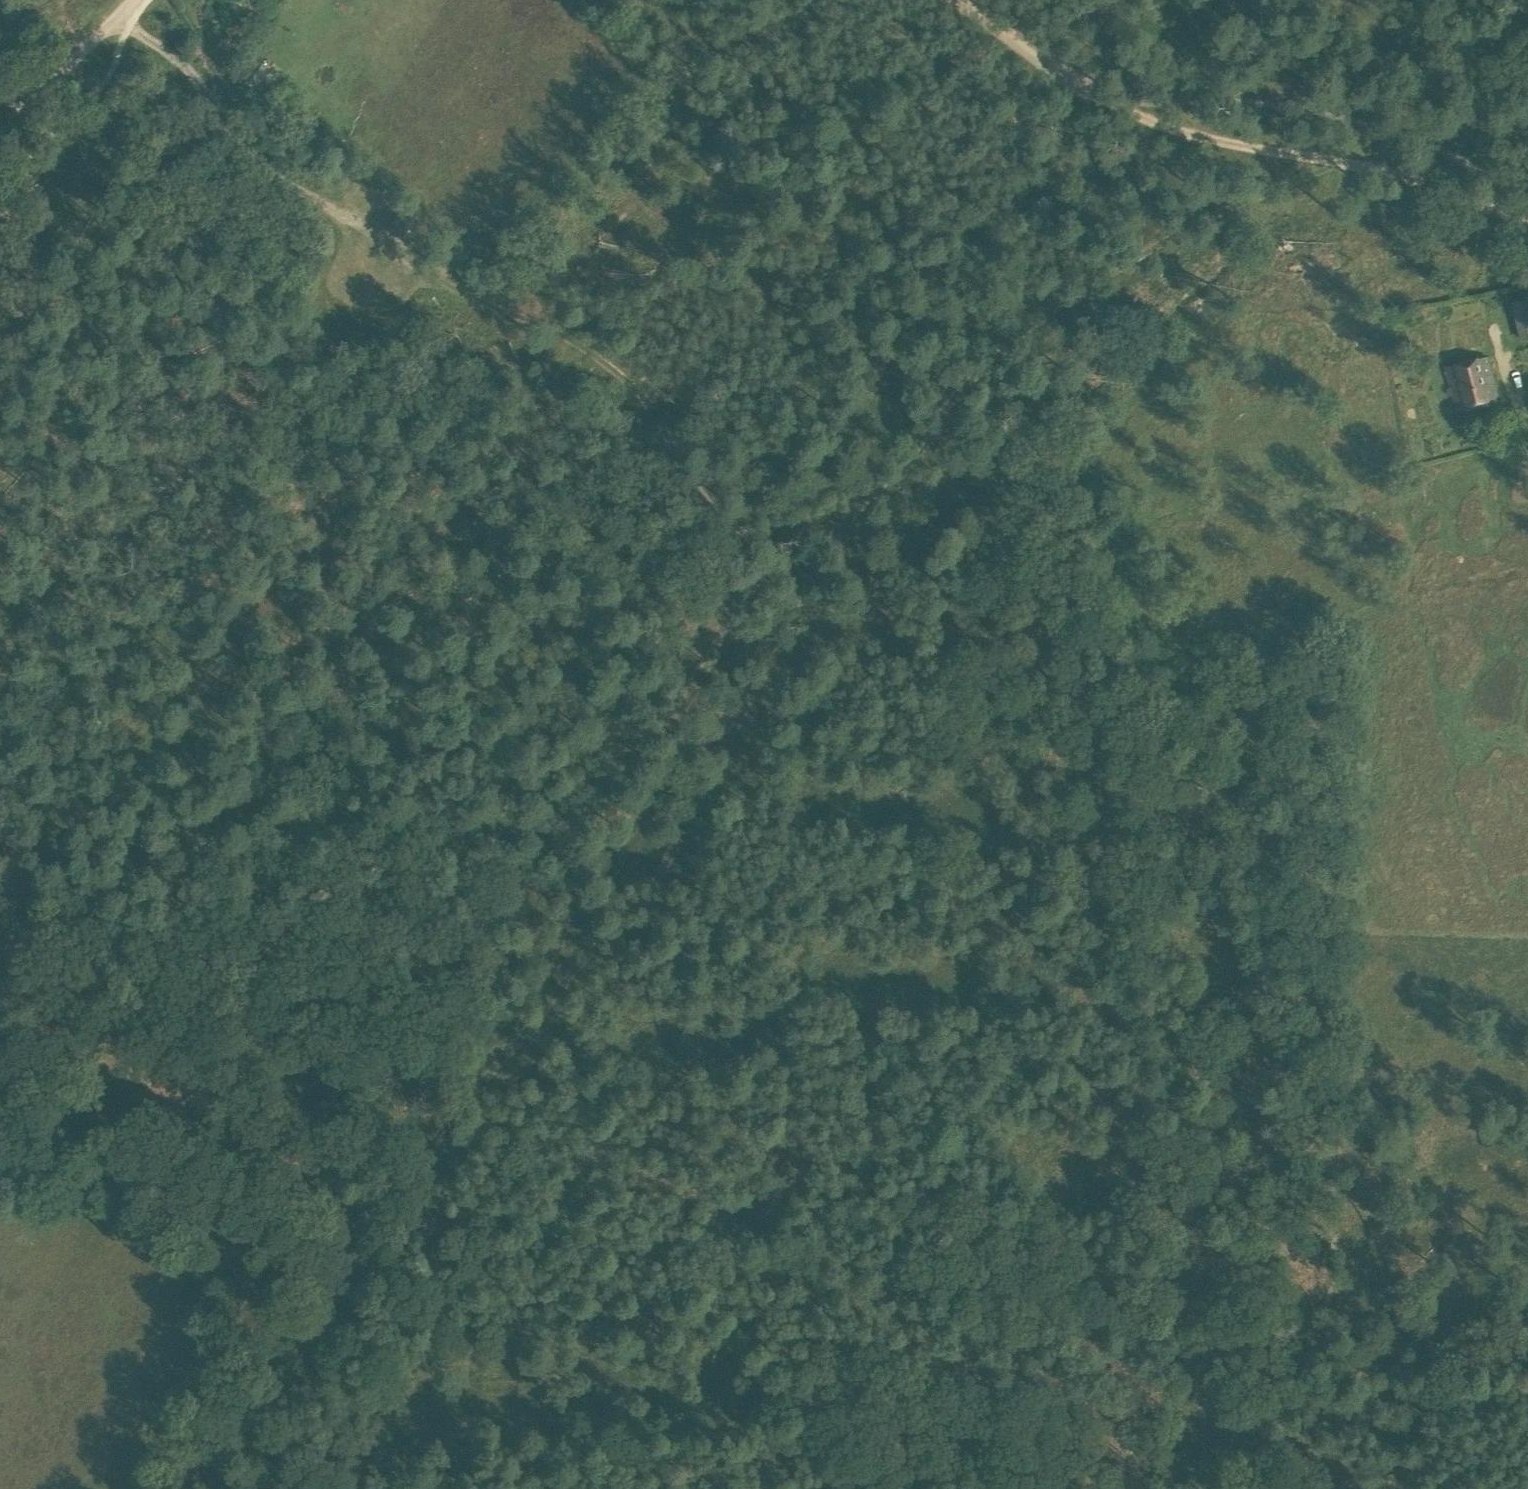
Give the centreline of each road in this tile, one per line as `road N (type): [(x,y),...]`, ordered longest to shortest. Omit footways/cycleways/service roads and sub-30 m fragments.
road 1 (track): [(246,1488),(252,1450),(348,1253),(597,941),(661,879),(786,629),(800,565),(836,519),(906,464),(1024,334),(1170,231),(1342,163)]
road 2 (track): [(800,565),(699,496),(662,427),(597,356),(451,288),(268,163),(131,22)]
road 3 (track): [(333,1276),(0,1086)]

